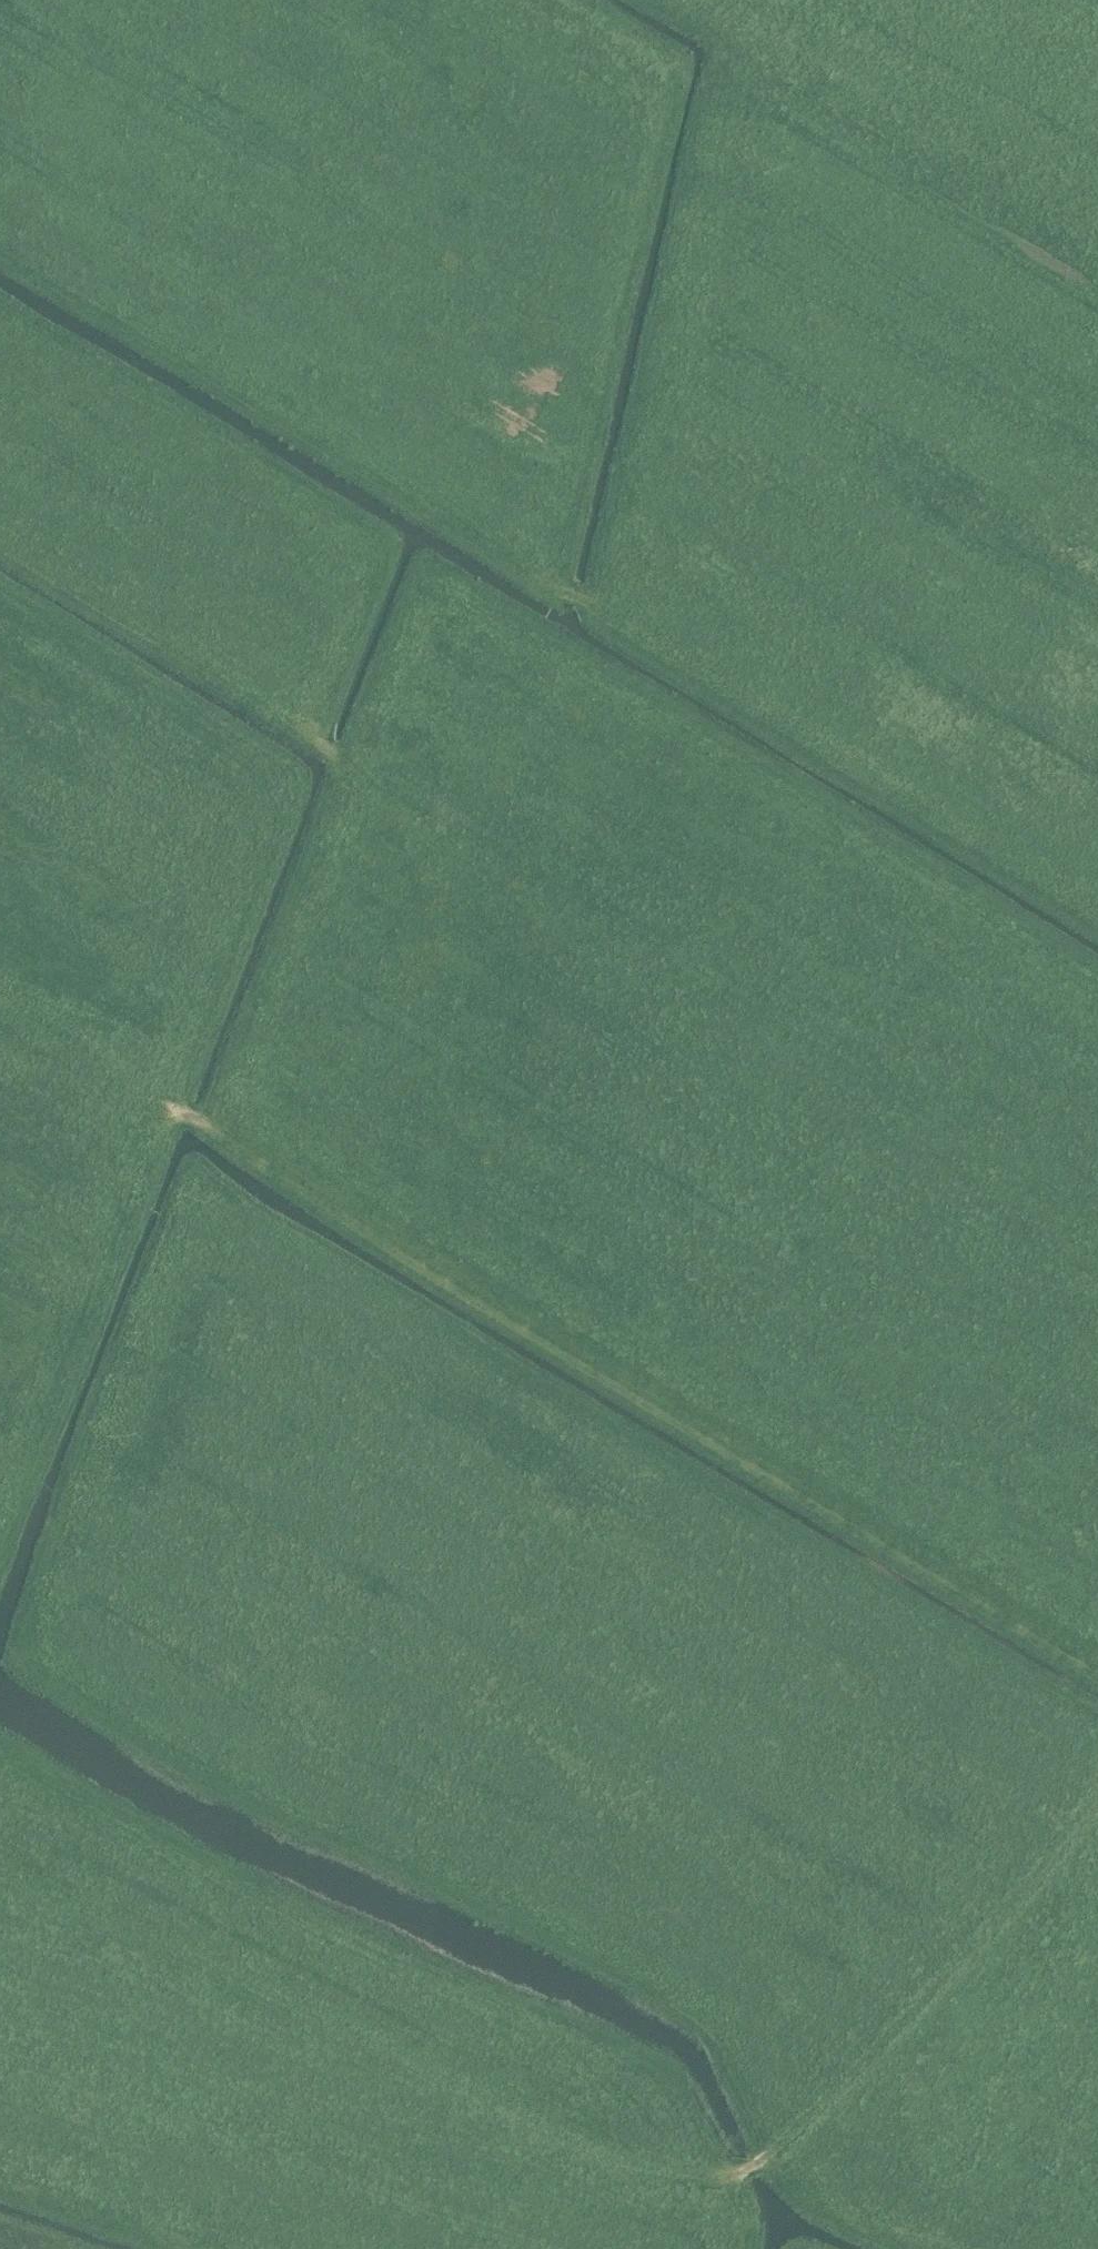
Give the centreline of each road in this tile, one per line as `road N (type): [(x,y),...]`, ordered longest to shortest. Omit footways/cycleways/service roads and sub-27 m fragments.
road 1 (track): [(0,1853),(576,2148),(655,2174),(704,2180),(765,2157),(1097,1788)]
road 2 (track): [(176,1109),(554,1356),(1097,1675)]

